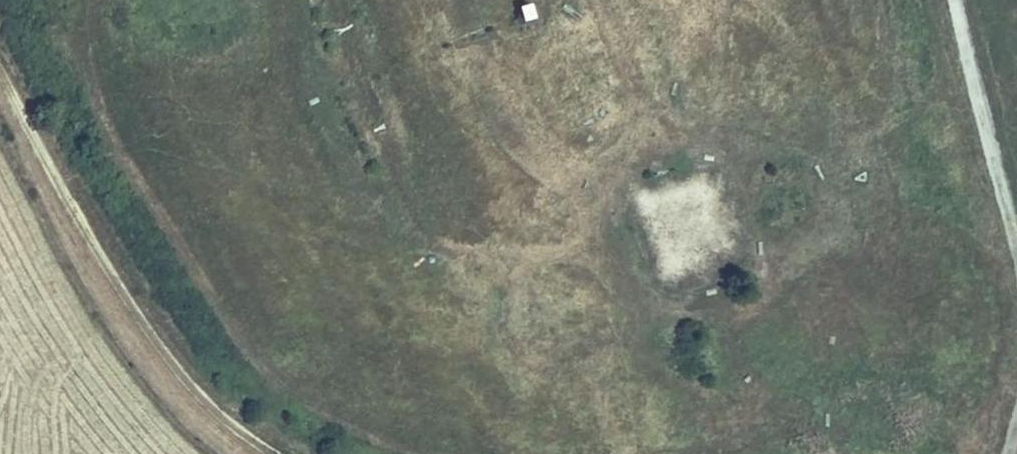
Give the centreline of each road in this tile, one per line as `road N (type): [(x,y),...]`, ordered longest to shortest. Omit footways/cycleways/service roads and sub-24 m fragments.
road 1 (track): [(0,60),(221,407),(288,453)]
road 2 (track): [(933,0),(945,146),(984,222),(1016,326)]

